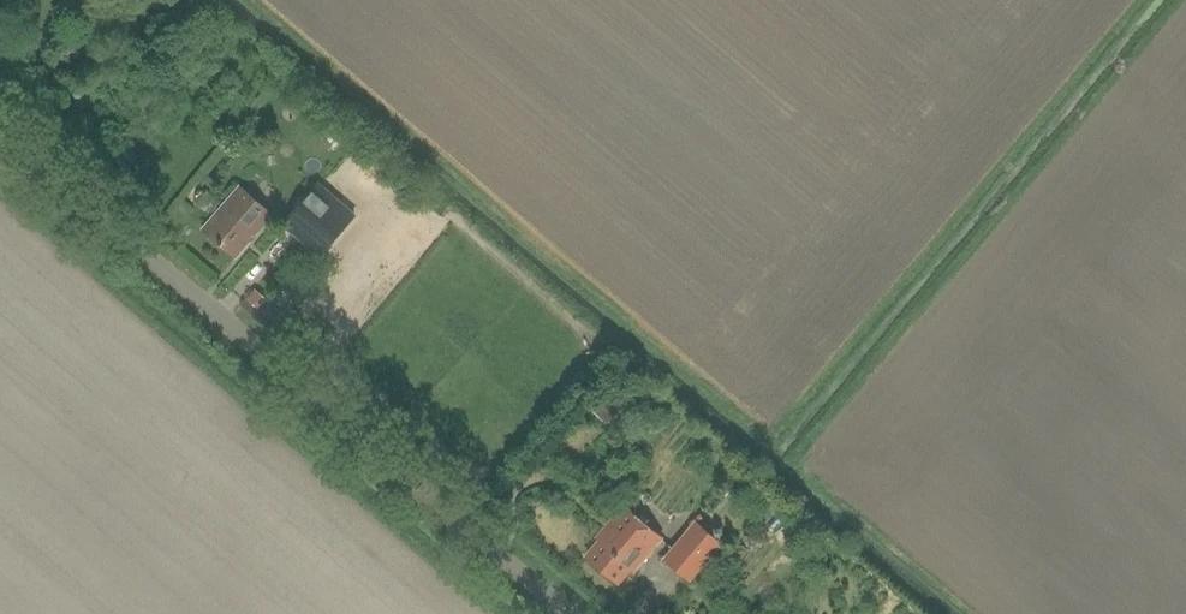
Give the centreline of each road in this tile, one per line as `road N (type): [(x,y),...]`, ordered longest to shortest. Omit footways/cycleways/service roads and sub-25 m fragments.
road 1 (unclassified): [(557,613),(0,147)]

